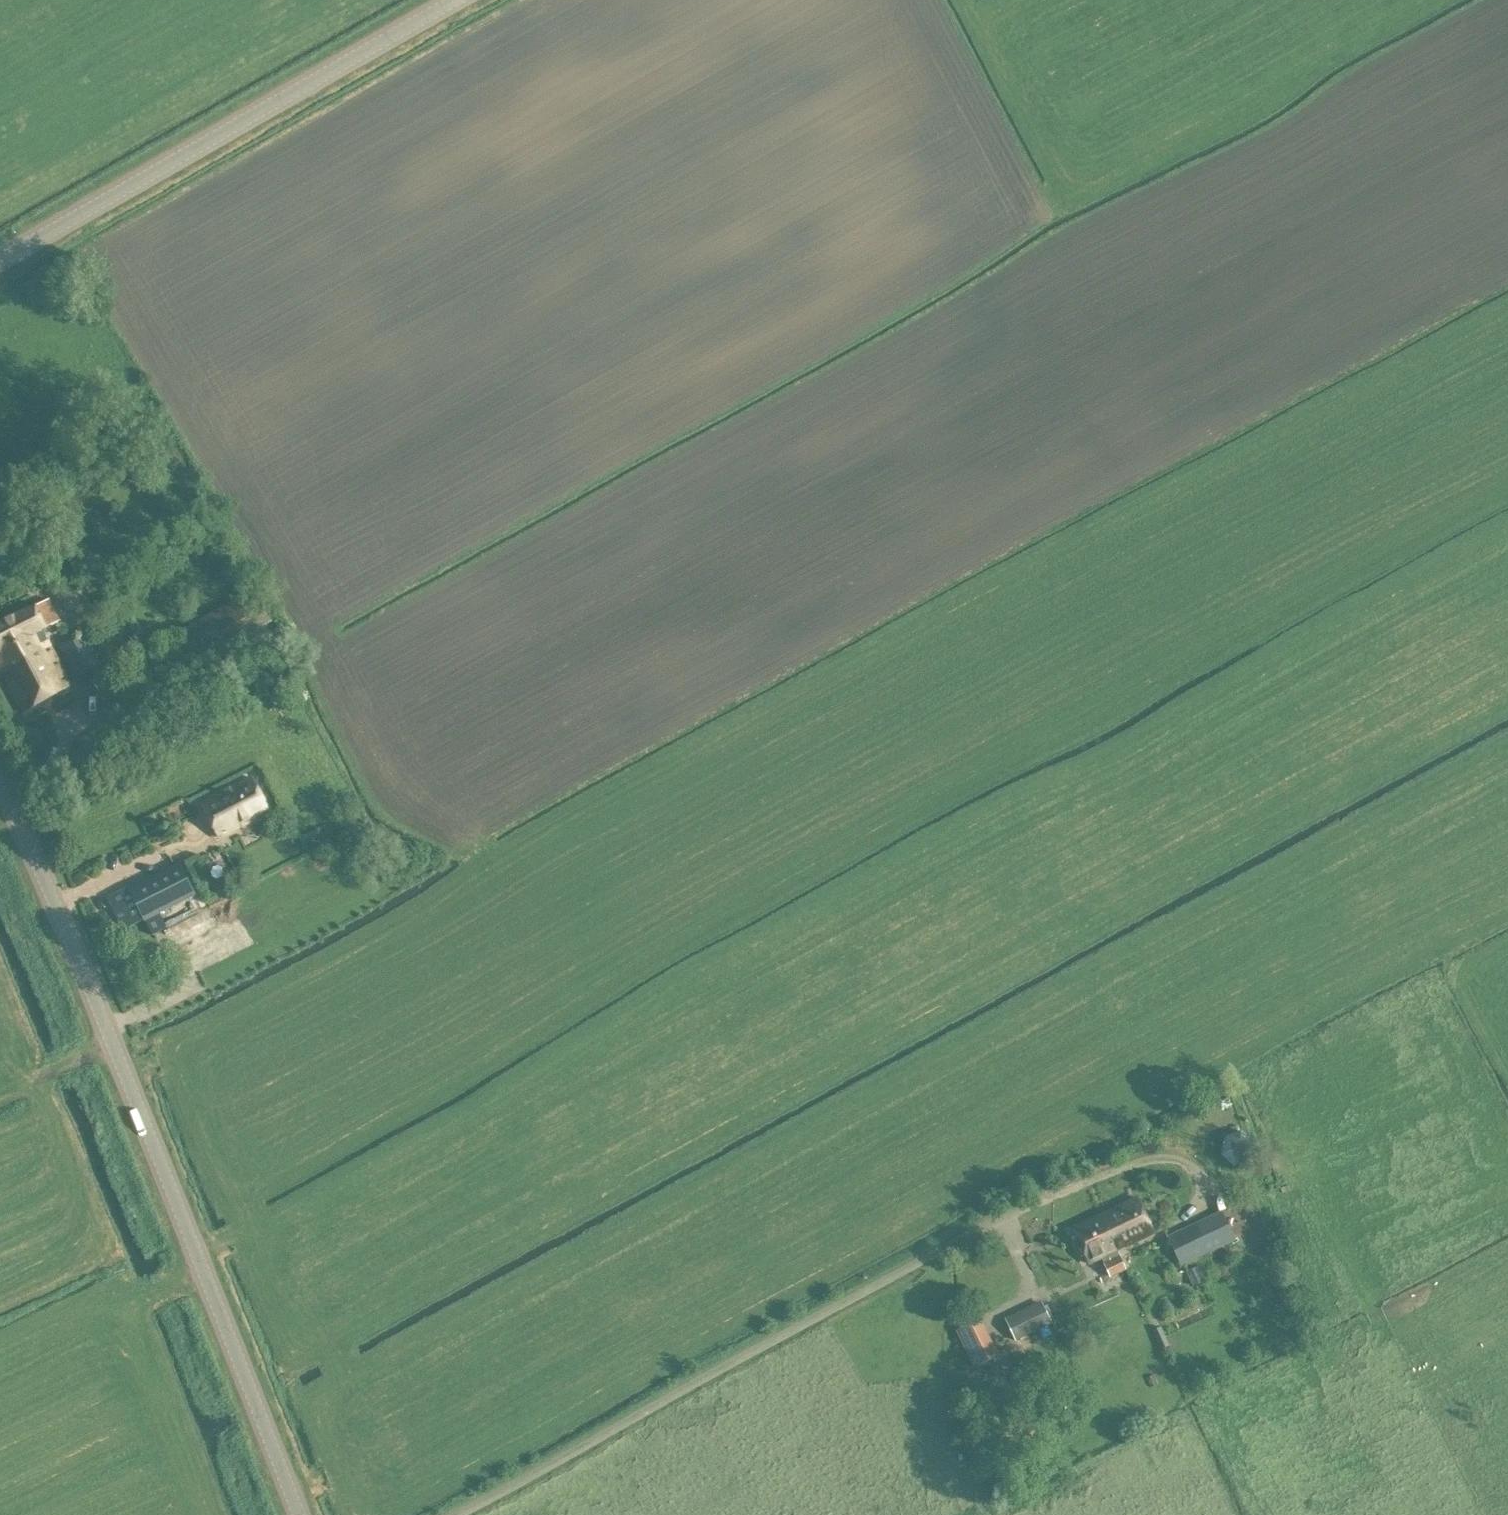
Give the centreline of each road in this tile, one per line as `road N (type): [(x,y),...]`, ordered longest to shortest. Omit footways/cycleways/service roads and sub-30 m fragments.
road 1 (tertiary): [(299,1514),(0,778)]
road 2 (tertiary): [(0,259),(466,0)]

